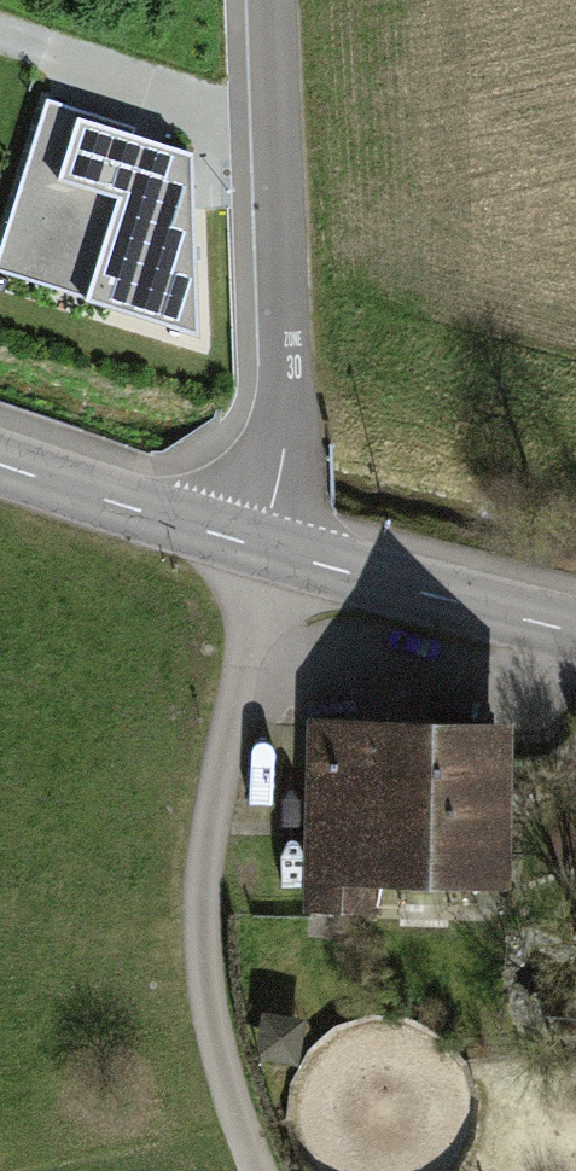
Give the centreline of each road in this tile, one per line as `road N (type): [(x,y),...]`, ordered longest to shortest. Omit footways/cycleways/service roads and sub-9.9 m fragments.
road 1 (track): [(273,552),(215,802),(203,942),(220,1063),(255,1170)]
road 2 (unclassified): [(249,545),(282,410),(267,0)]
road 3 (tertiary): [(575,631),(249,545)]
road 4 (tertiary): [(249,545),(0,465)]

